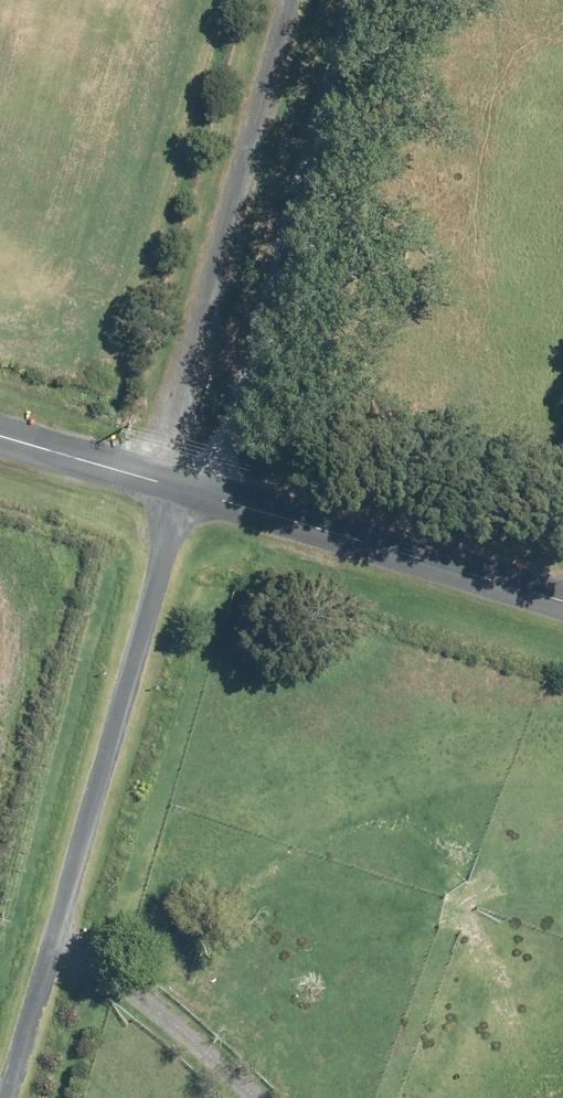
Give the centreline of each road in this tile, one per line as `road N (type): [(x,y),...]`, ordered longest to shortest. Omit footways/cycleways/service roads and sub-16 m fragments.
road 1 (residential): [(7,1097),(182,491)]
road 2 (residential): [(182,491),(201,358),(302,0)]
road 3 (unclassified): [(182,491),(562,607)]
road 4 (unclassified): [(0,438),(182,491)]

